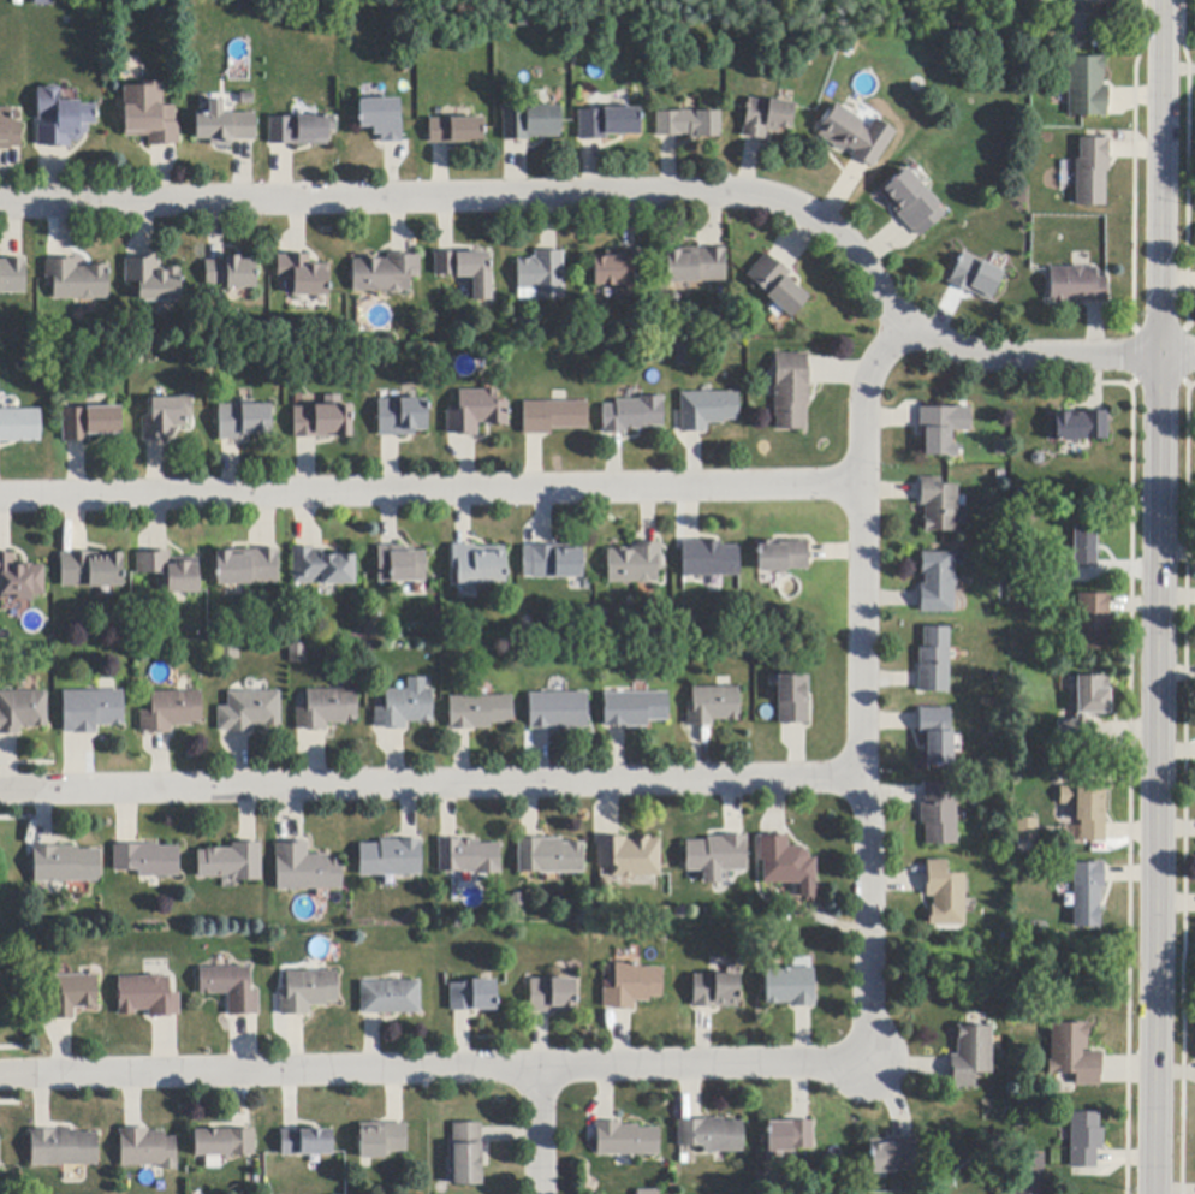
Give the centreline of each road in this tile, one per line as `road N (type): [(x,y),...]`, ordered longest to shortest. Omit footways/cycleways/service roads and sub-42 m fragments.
road 1 (residential): [(1194,355),(983,358),(961,351),(908,326),(834,234),(783,202),(712,190),(0,201)]
road 2 (residential): [(1155,1193),(1161,44)]
road 3 (residential): [(866,1063),(0,1078)]
road 4 (residential): [(864,776),(0,789)]
road 5 (residential): [(0,494),(862,481)]
road 6 (residential): [(866,1063),(863,391),(874,364),(908,326)]
road 7 (residential): [(541,1193),(537,1068)]

